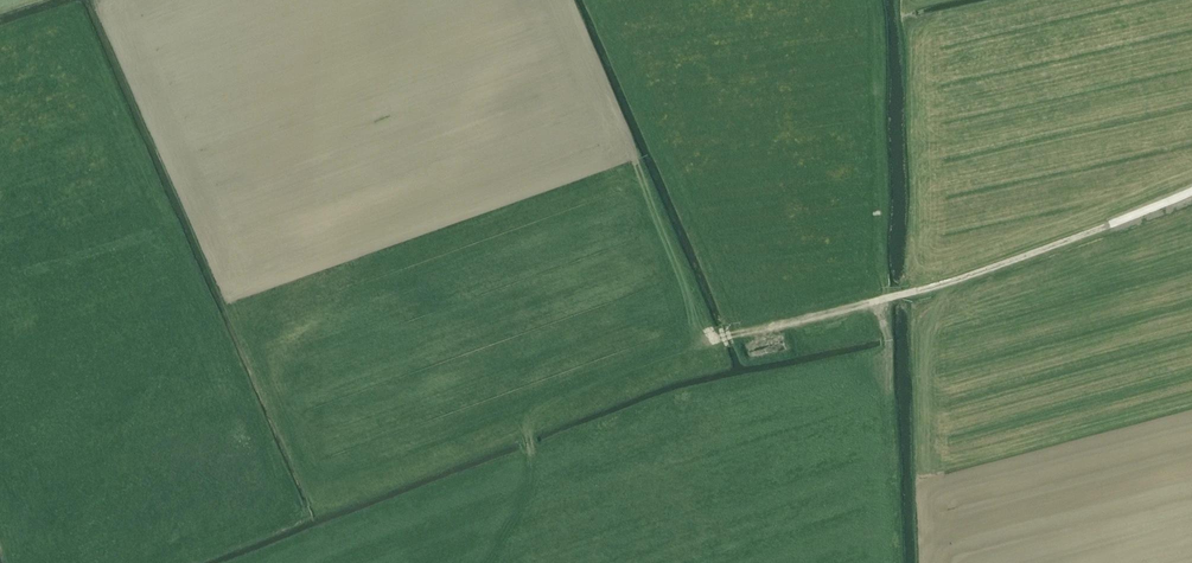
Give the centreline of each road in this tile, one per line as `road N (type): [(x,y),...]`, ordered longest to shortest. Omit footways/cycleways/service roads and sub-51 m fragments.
road 1 (track): [(1191,192),(949,281),(737,335)]

